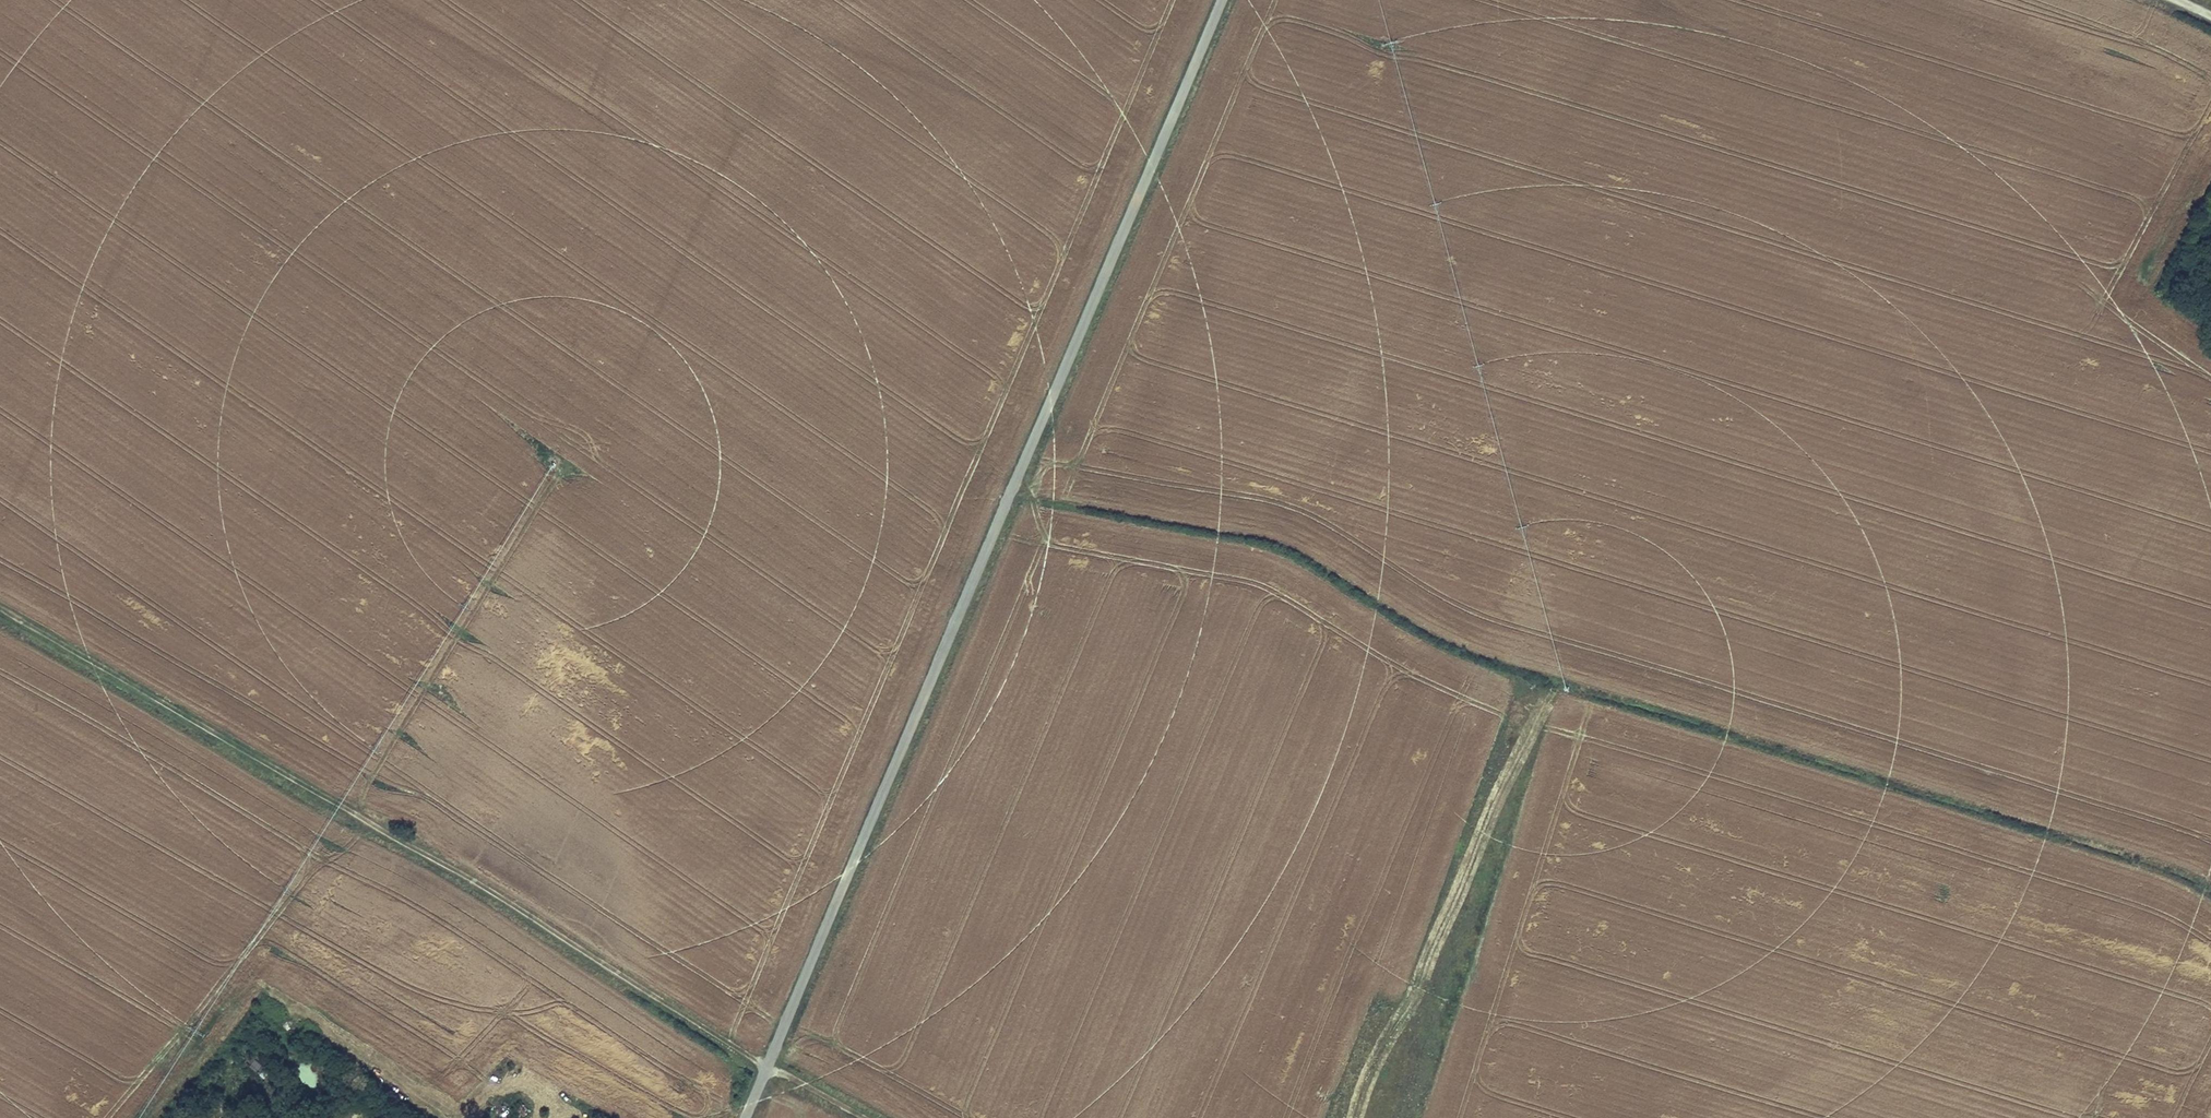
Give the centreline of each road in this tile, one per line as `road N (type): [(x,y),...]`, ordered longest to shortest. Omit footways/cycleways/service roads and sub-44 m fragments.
road 1 (unclassified): [(1222,0),(768,1067)]
road 2 (track): [(768,1067),(0,610)]

